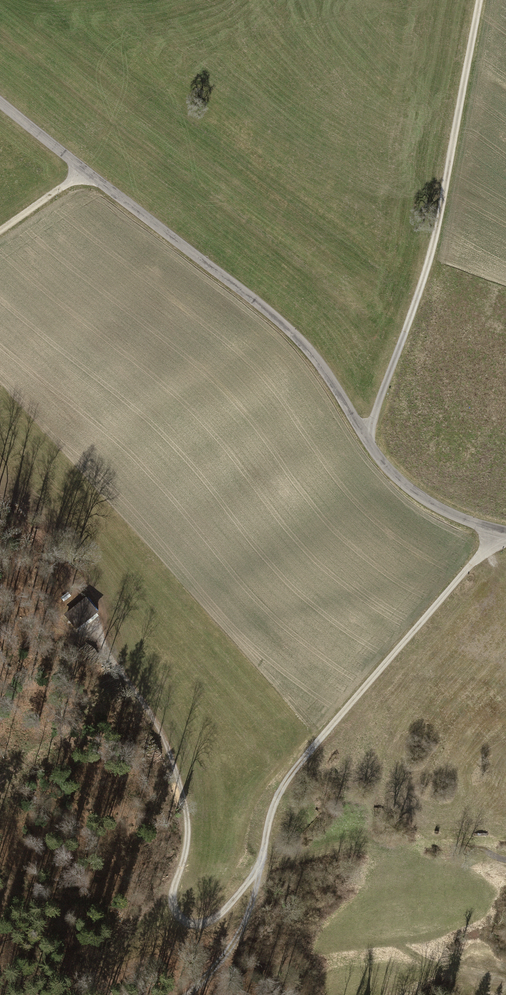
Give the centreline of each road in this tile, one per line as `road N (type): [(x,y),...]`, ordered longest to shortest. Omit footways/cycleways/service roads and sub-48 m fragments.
road 1 (residential): [(0,106),(295,336),(390,471),(421,499),(505,537)]
road 2 (track): [(500,536),(279,796),(254,912),(199,994)]
road 3 (track): [(367,439),(440,219),(481,0)]
road 4 (track): [(263,863),(212,923),(189,927),(176,915),(171,896),(188,832),(183,801),(160,731),(97,634)]

